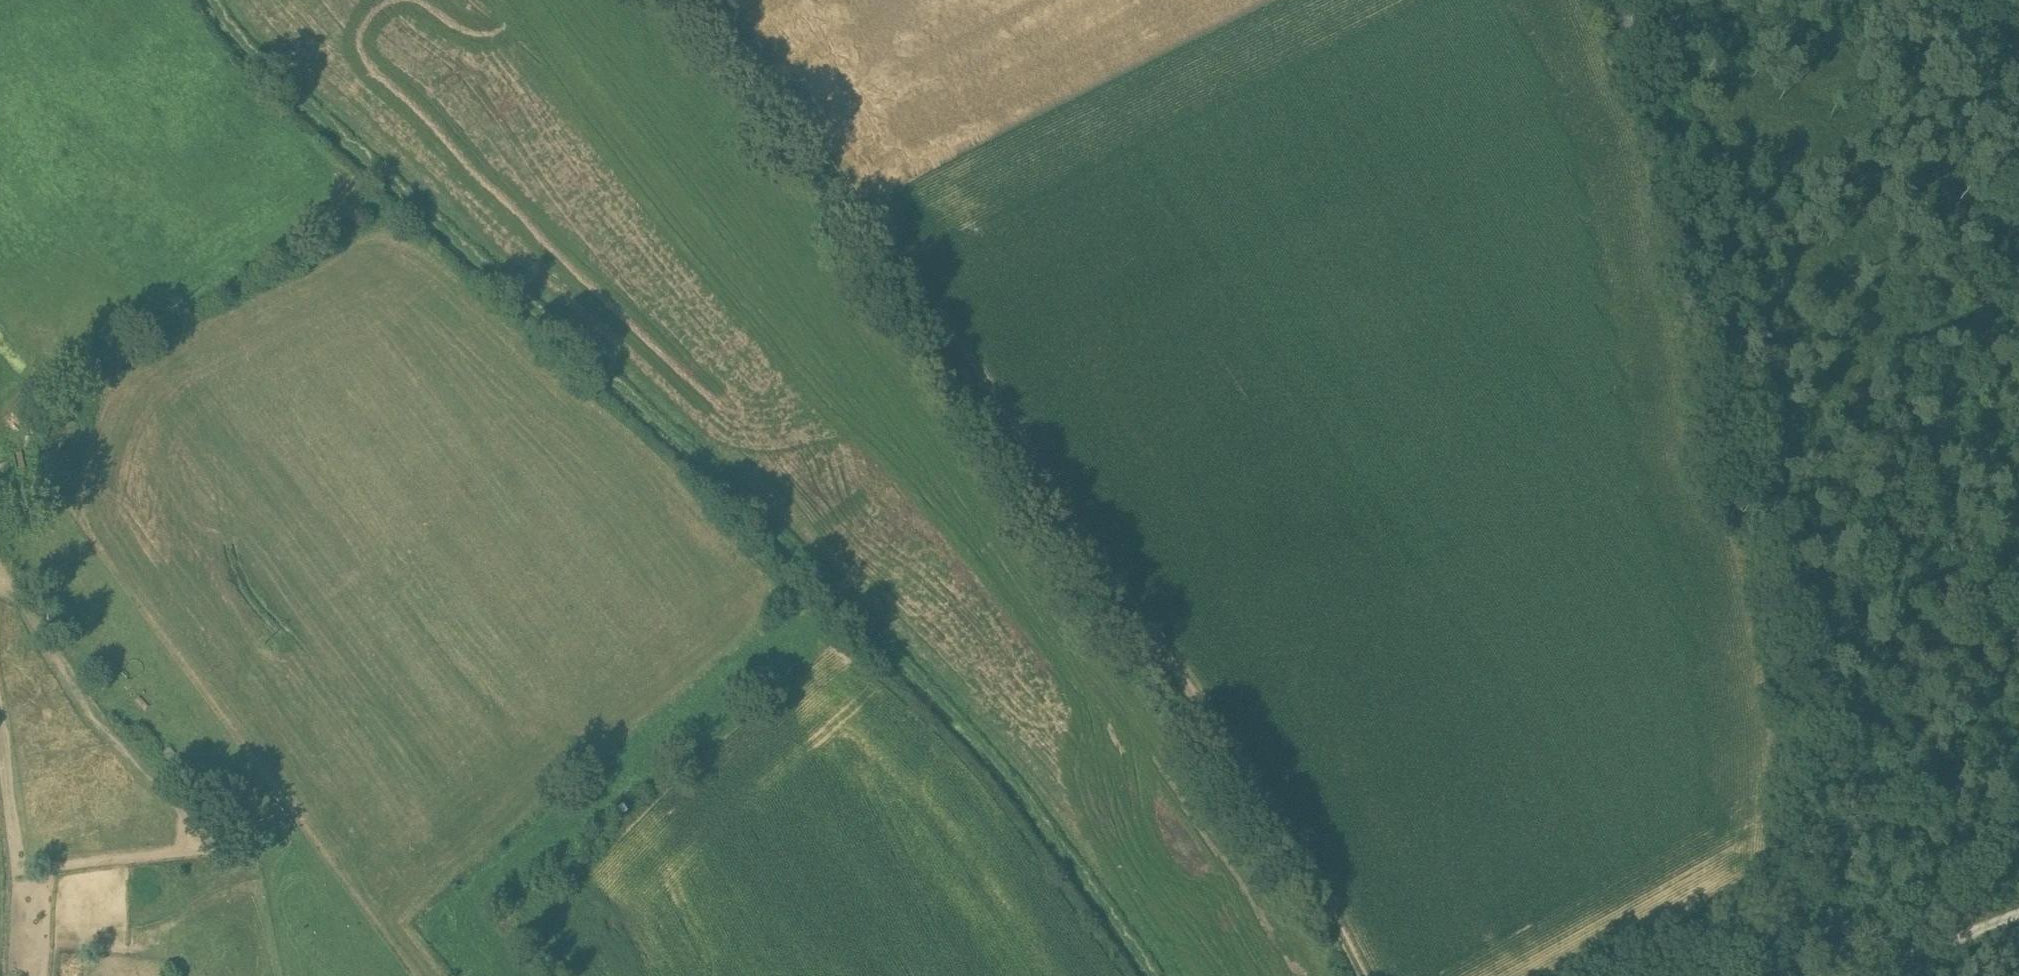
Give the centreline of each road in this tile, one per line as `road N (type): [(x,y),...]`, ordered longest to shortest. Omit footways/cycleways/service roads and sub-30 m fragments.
road 1 (track): [(1364,975),(1299,851),(999,396),(691,0)]
road 2 (track): [(2018,913),(1849,975)]

